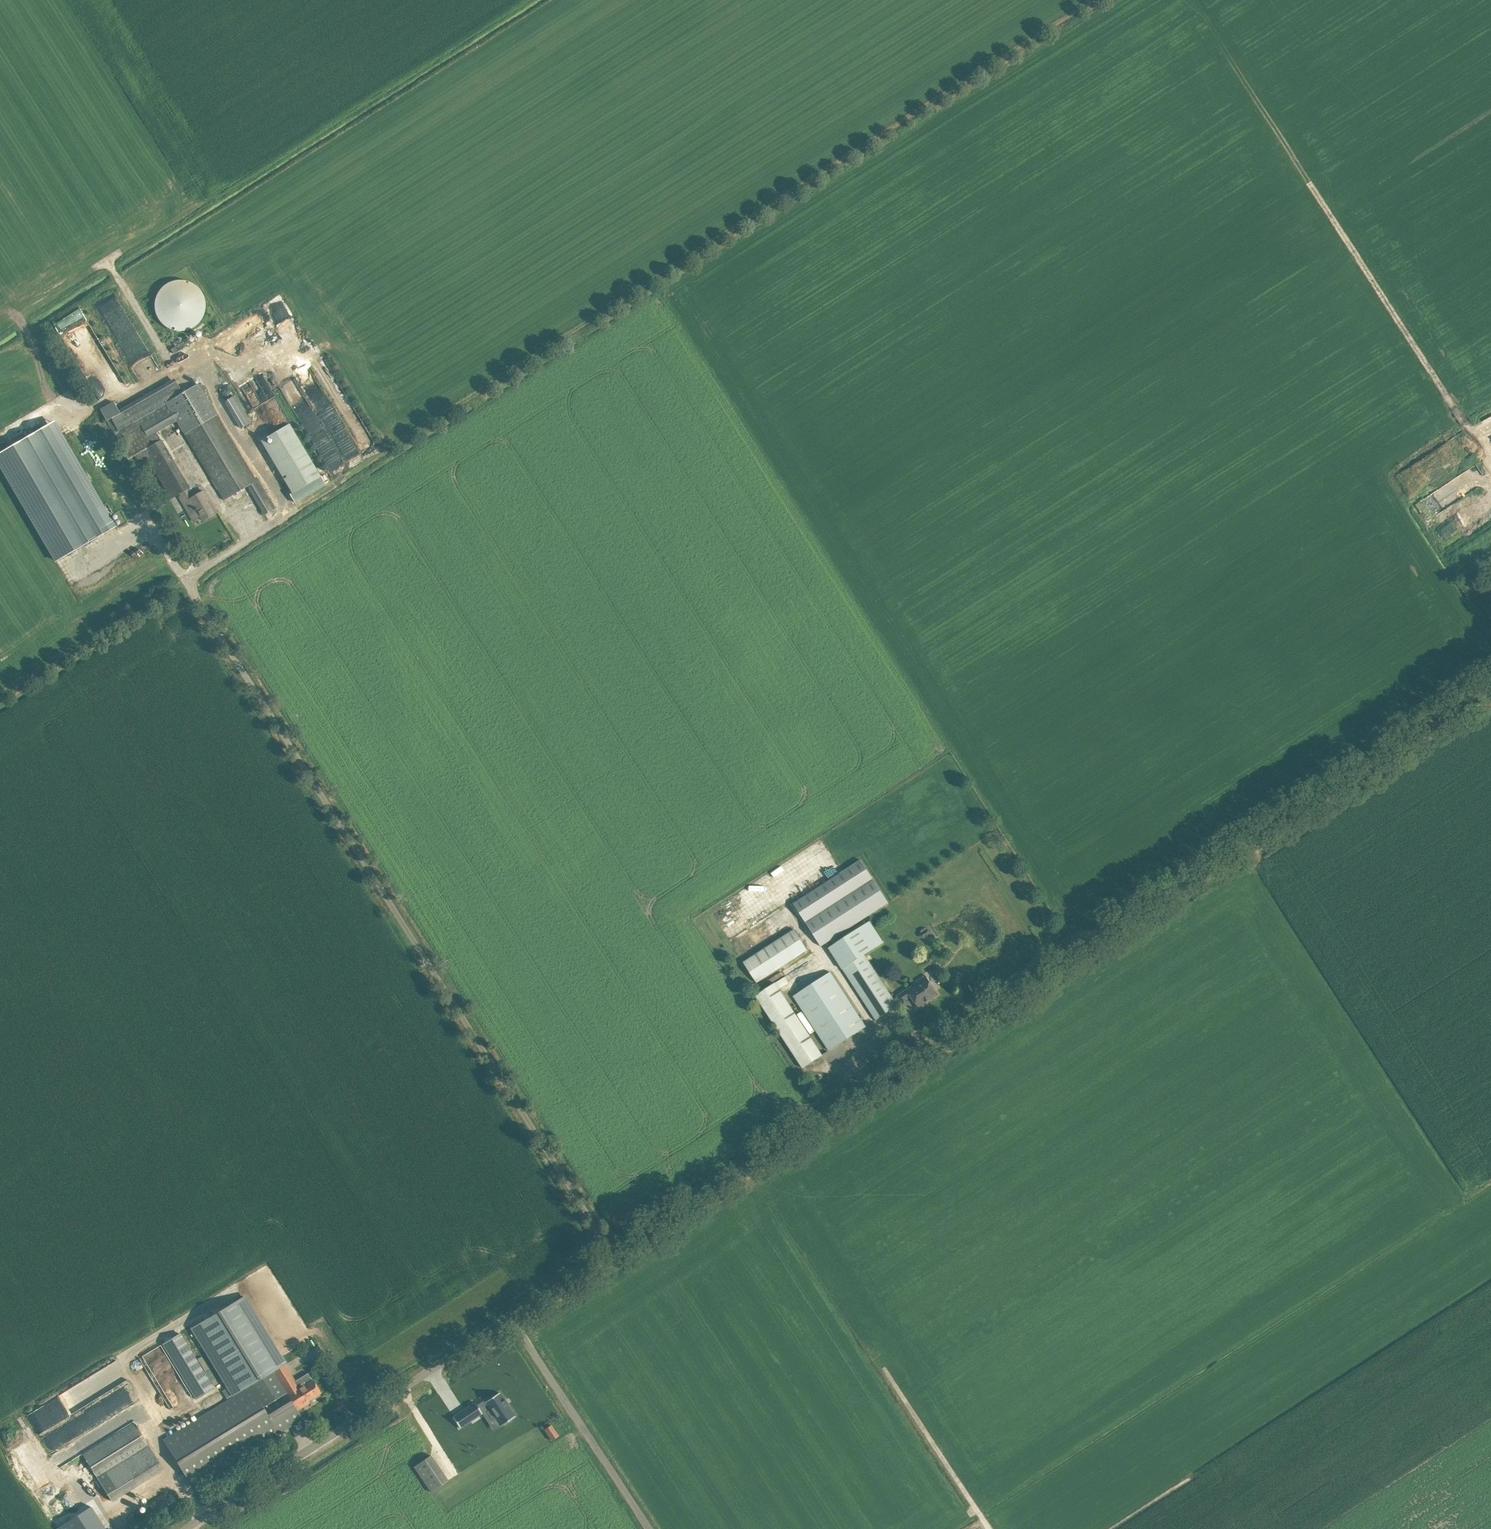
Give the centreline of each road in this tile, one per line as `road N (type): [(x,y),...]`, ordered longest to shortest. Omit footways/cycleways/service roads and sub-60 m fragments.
road 1 (unclassified): [(611,1254),(1490,688)]
road 2 (track): [(1096,0),(296,509)]
road 3 (unclassified): [(611,1254),(190,585),(191,574),(296,509)]
road 4 (unclassified): [(184,1528),(511,1317)]
road 5 (track): [(1310,187),(1490,461)]
road 6 (unclassified): [(652,1528),(511,1317)]

